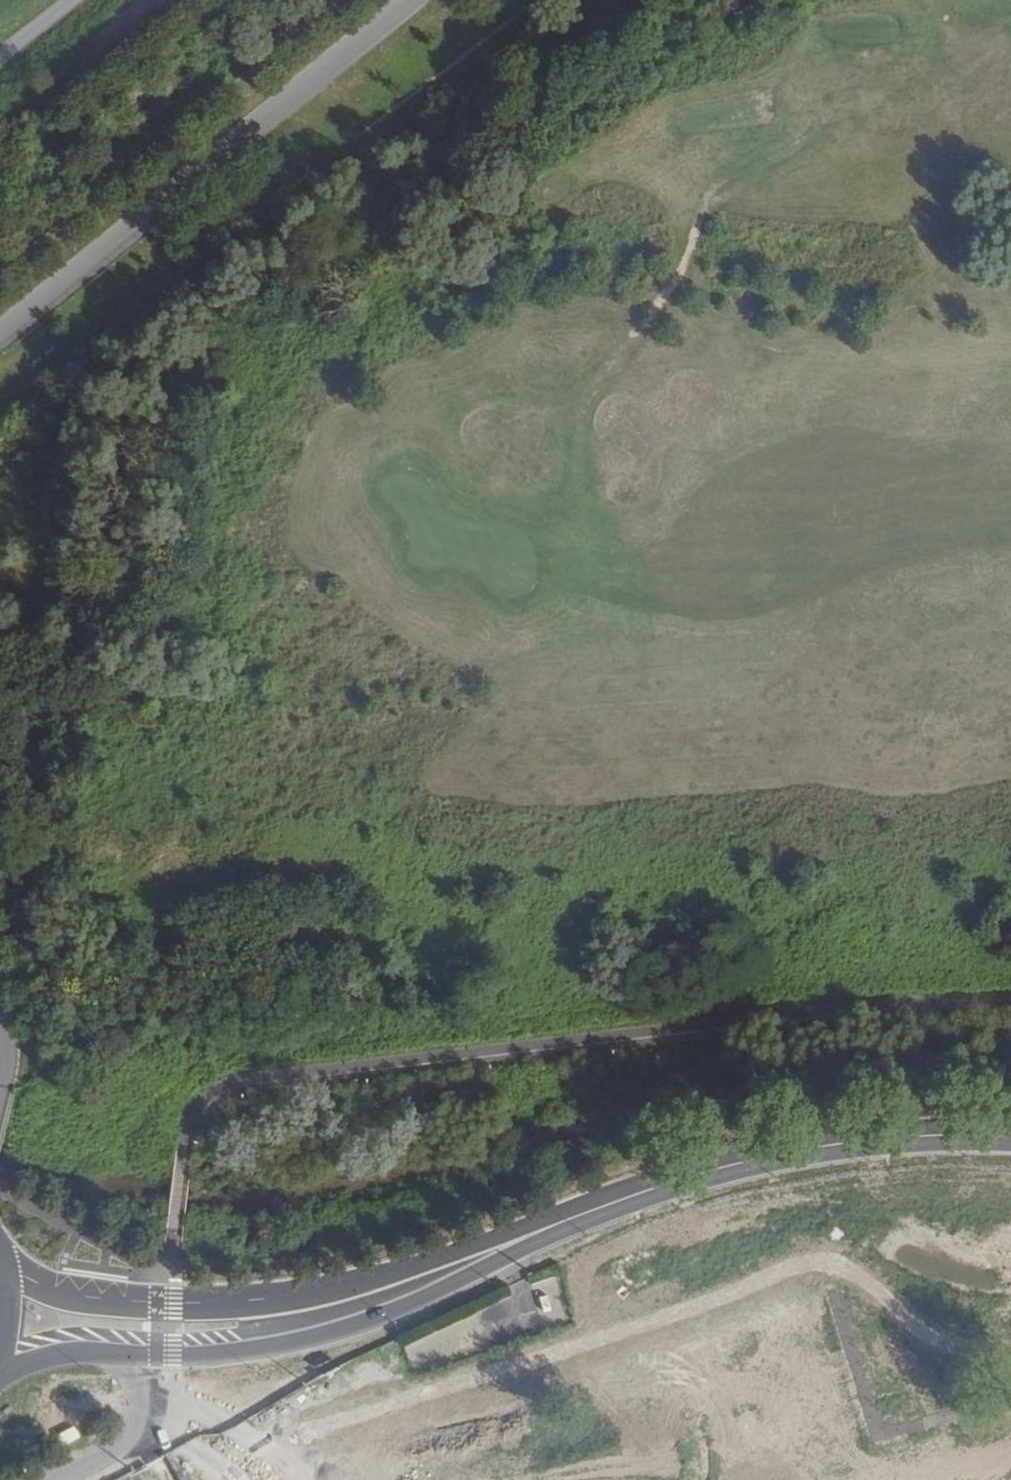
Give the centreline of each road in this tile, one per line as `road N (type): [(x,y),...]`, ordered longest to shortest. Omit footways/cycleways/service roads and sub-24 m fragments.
road 1 (primary): [(568,1220),(399,1276),(280,1300),(87,1301),(0,1263)]
road 2 (primary): [(118,1354),(197,1355),(302,1339),(410,1305),(568,1220)]
road 3 (primary): [(568,1220),(753,1160),(860,1142),(1010,1139)]
road 4 (residential): [(140,1403),(205,1416),(250,1441),(296,1479)]
road 5 (primary): [(0,1375),(57,1357),(118,1354)]

